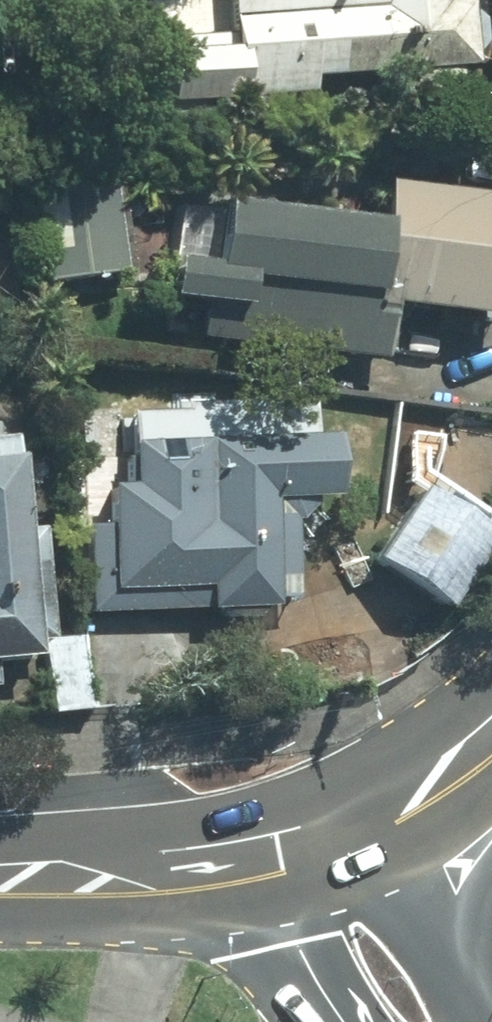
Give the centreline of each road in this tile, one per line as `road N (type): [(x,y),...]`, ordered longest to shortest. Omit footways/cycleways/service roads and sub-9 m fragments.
road 1 (secondary): [(0,881),(146,881),(260,866)]
road 2 (tertiary): [(382,820),(453,981)]
road 3 (tertiary): [(334,1021),(291,950),(260,866)]
road 4 (secondary): [(382,820),(491,737)]
road 5 (secondary): [(260,866),(325,848),(382,820)]

